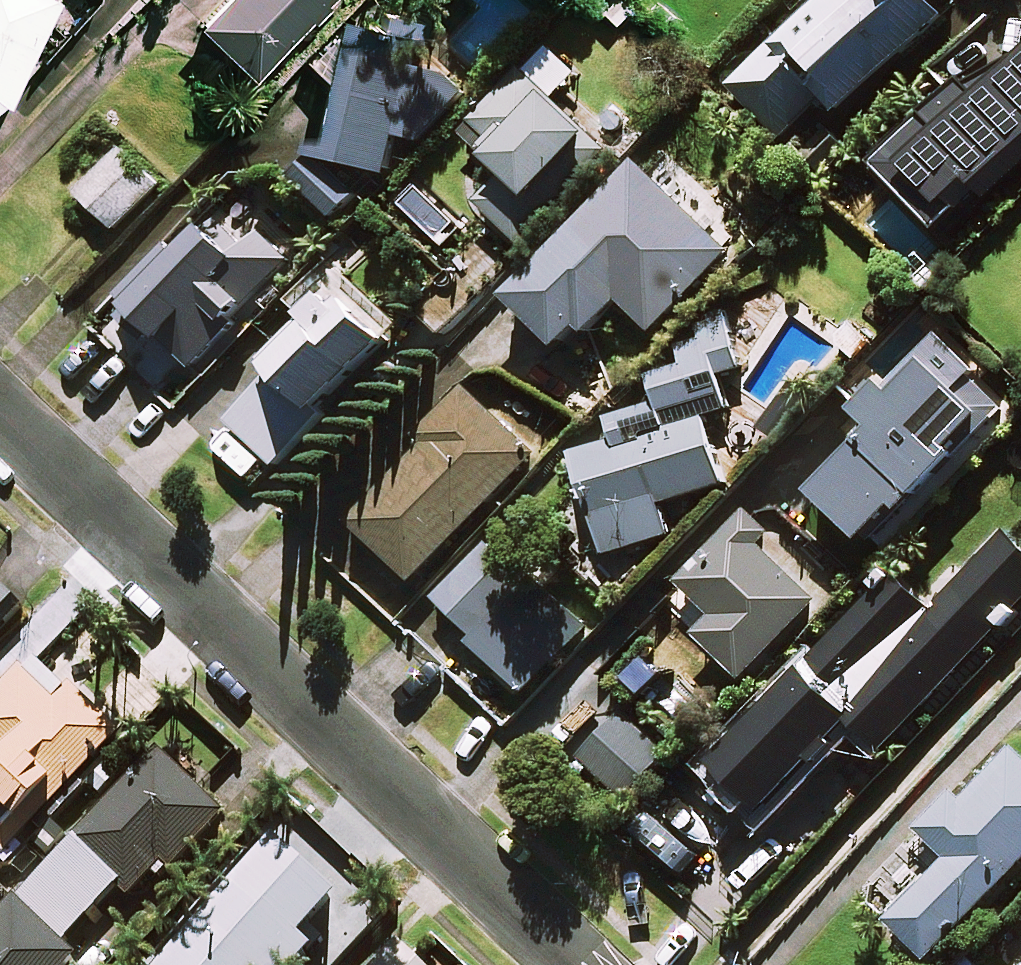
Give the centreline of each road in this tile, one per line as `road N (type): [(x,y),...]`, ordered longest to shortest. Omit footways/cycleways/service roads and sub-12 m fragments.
road 1 (residential): [(0,414),(575,964)]

